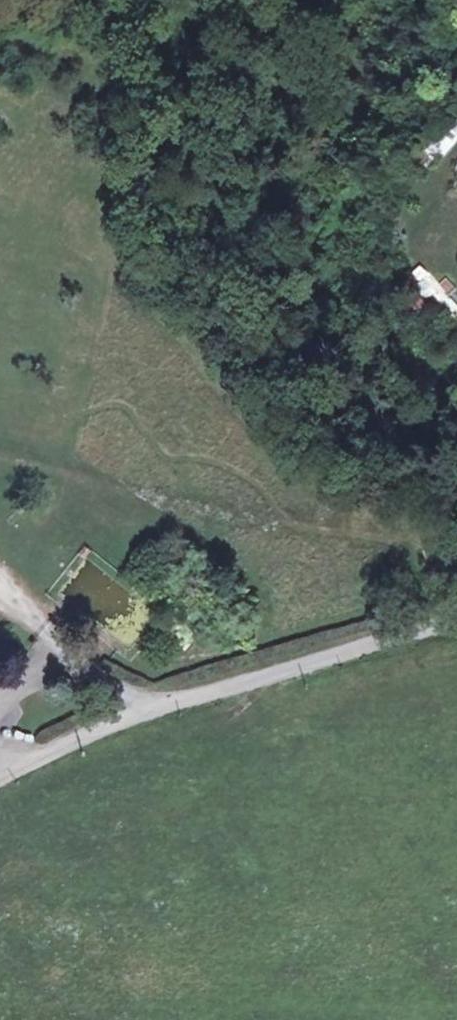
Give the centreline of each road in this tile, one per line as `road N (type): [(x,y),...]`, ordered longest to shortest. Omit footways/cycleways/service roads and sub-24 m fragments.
road 1 (residential): [(0,779),(210,690),(456,624)]

